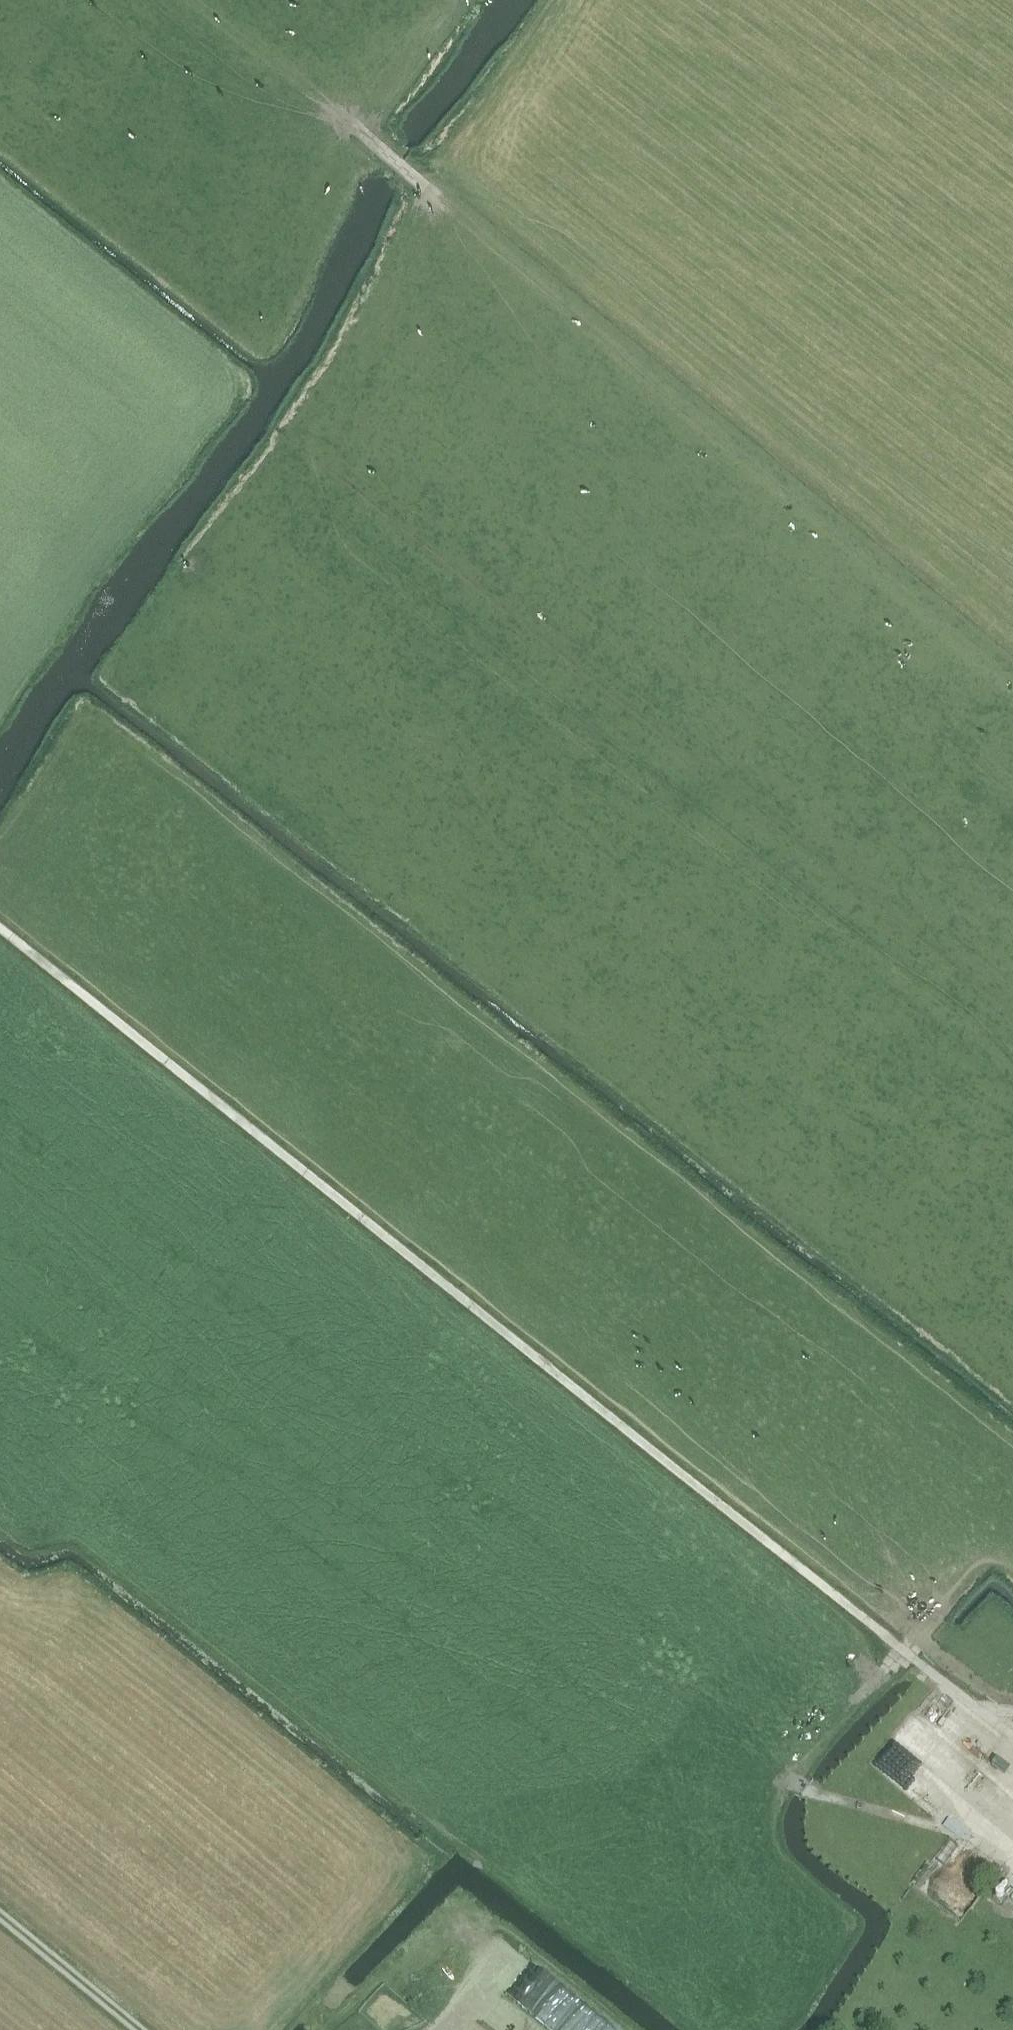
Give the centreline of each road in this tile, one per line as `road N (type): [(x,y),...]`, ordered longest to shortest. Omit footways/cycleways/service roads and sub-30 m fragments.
road 1 (track): [(0,1912),(143,2029)]

